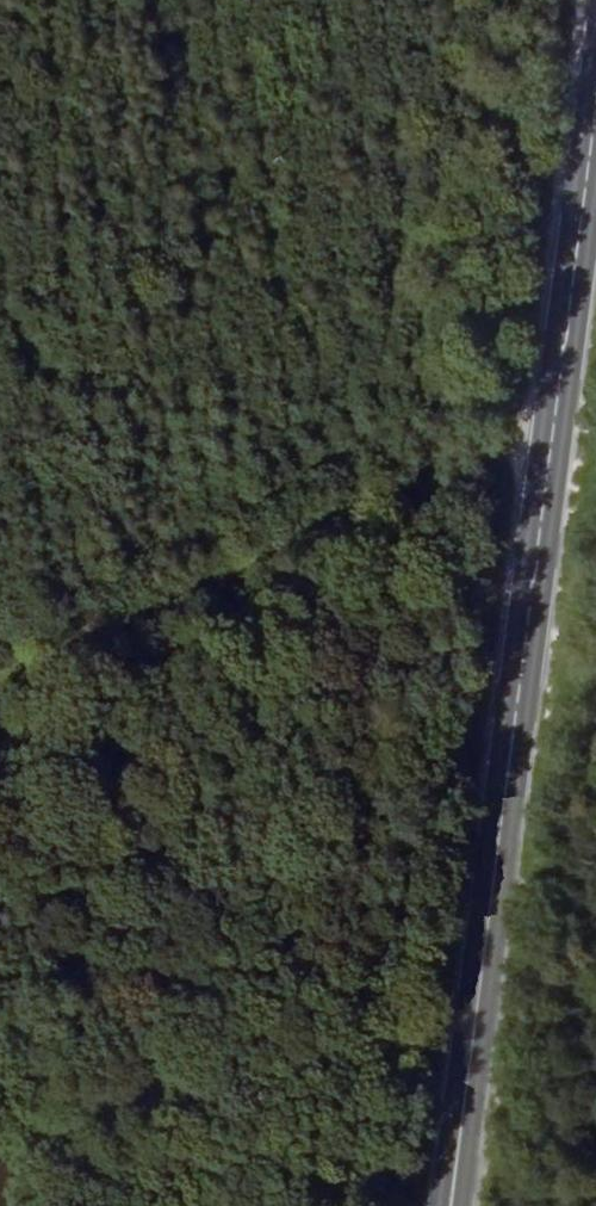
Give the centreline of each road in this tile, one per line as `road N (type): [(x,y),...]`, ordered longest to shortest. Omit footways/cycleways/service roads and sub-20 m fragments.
road 1 (primary): [(595,70),(450,1205)]
road 2 (track): [(0,676),(549,411),(595,372)]

